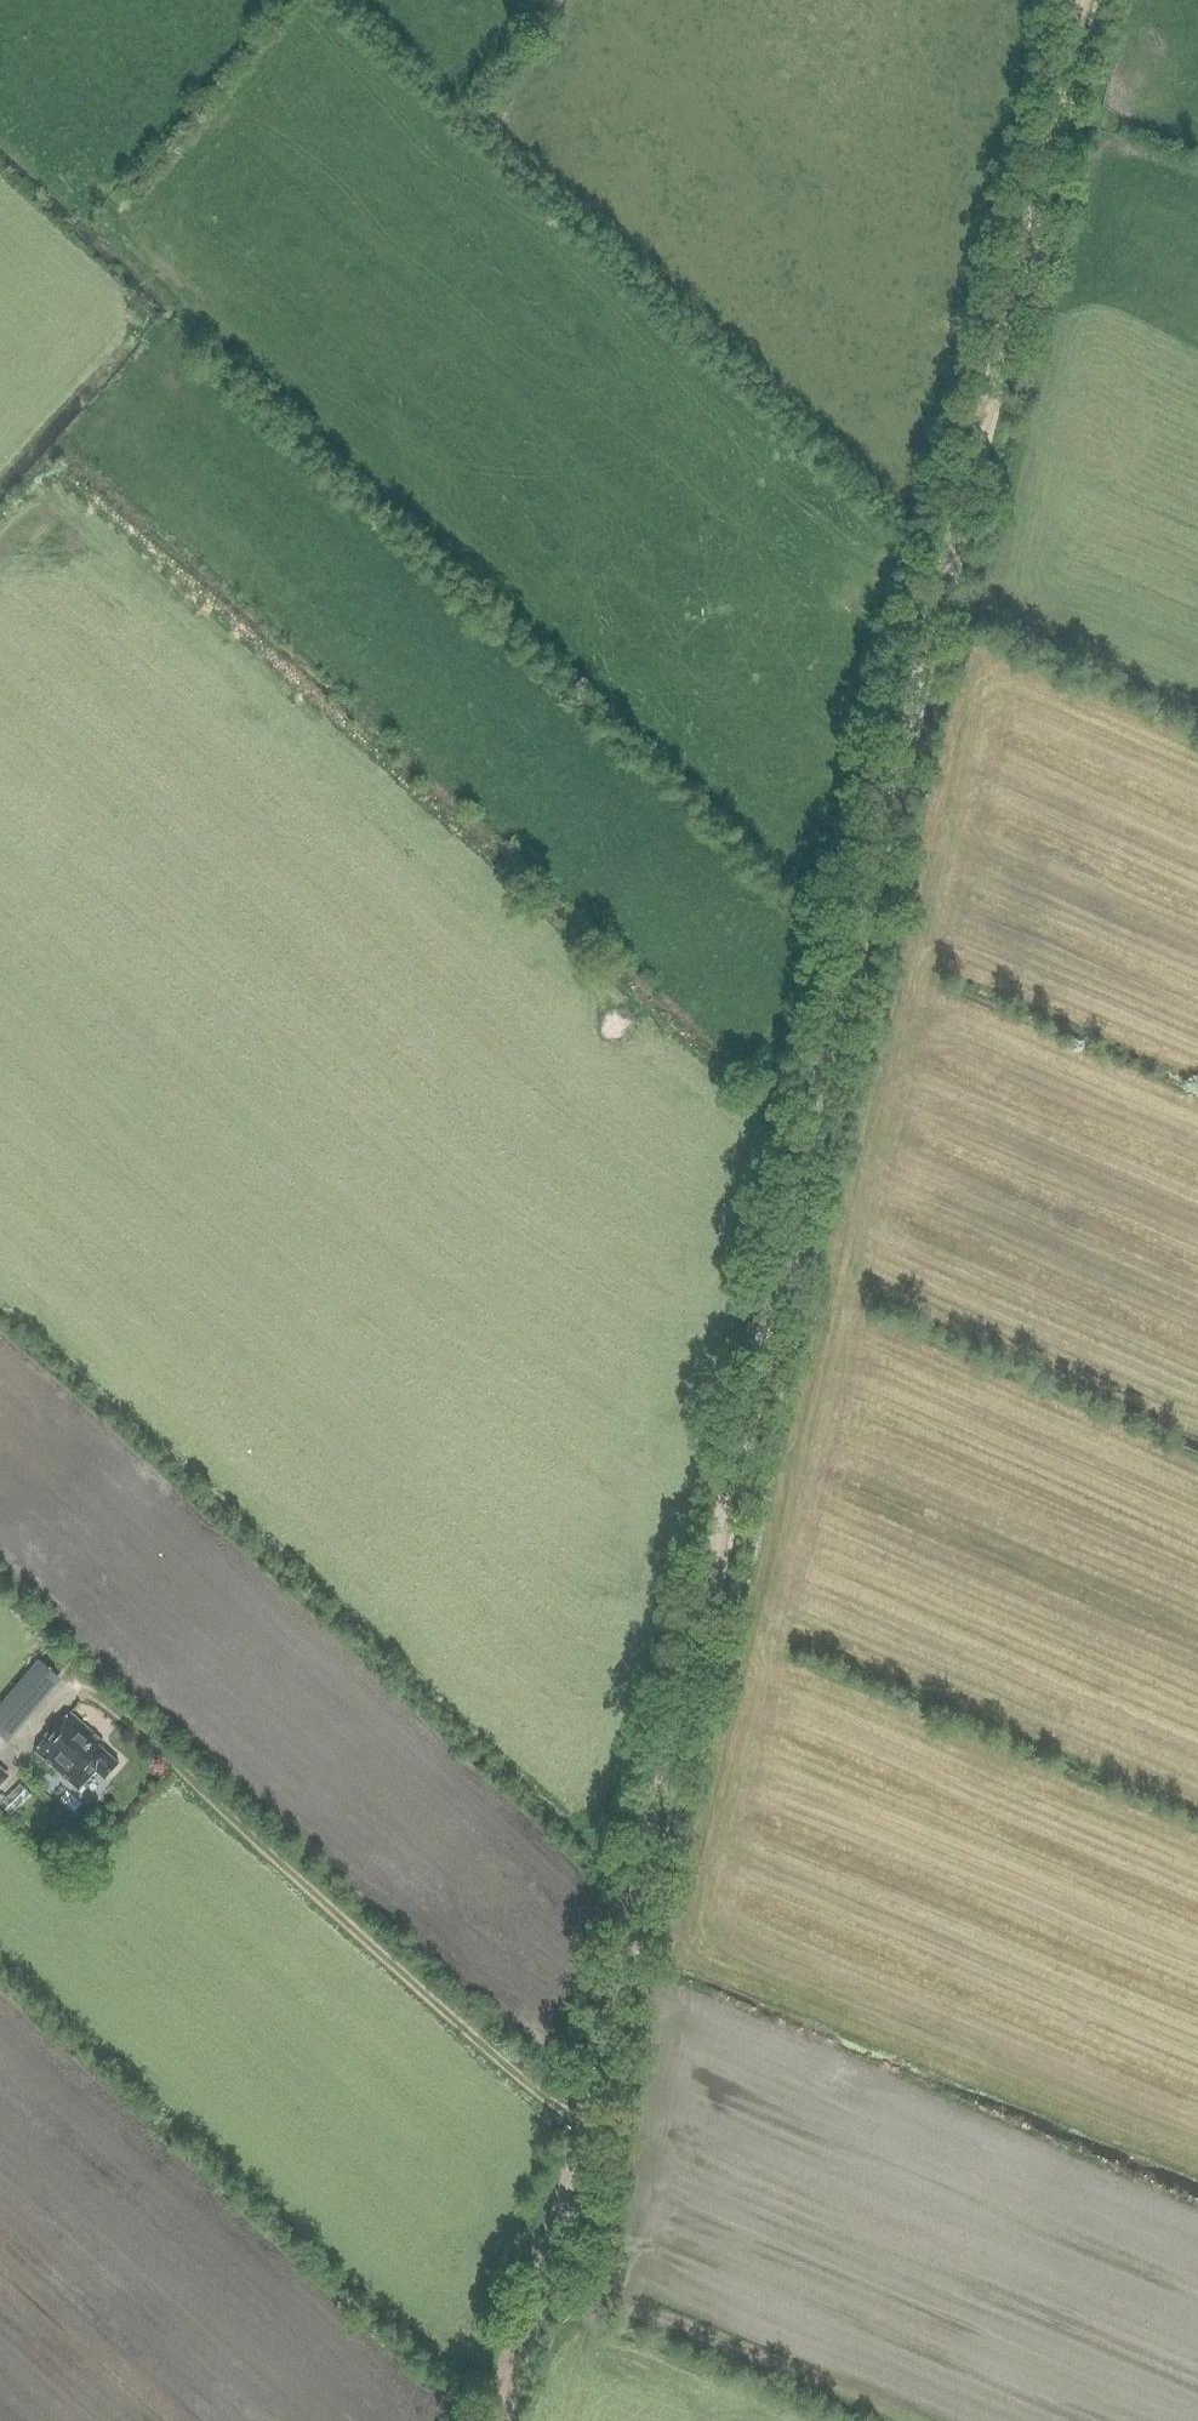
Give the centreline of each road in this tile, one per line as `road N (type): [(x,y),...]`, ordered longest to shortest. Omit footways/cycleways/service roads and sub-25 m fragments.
road 1 (track): [(1078,0),(584,2118),(493,2420)]

